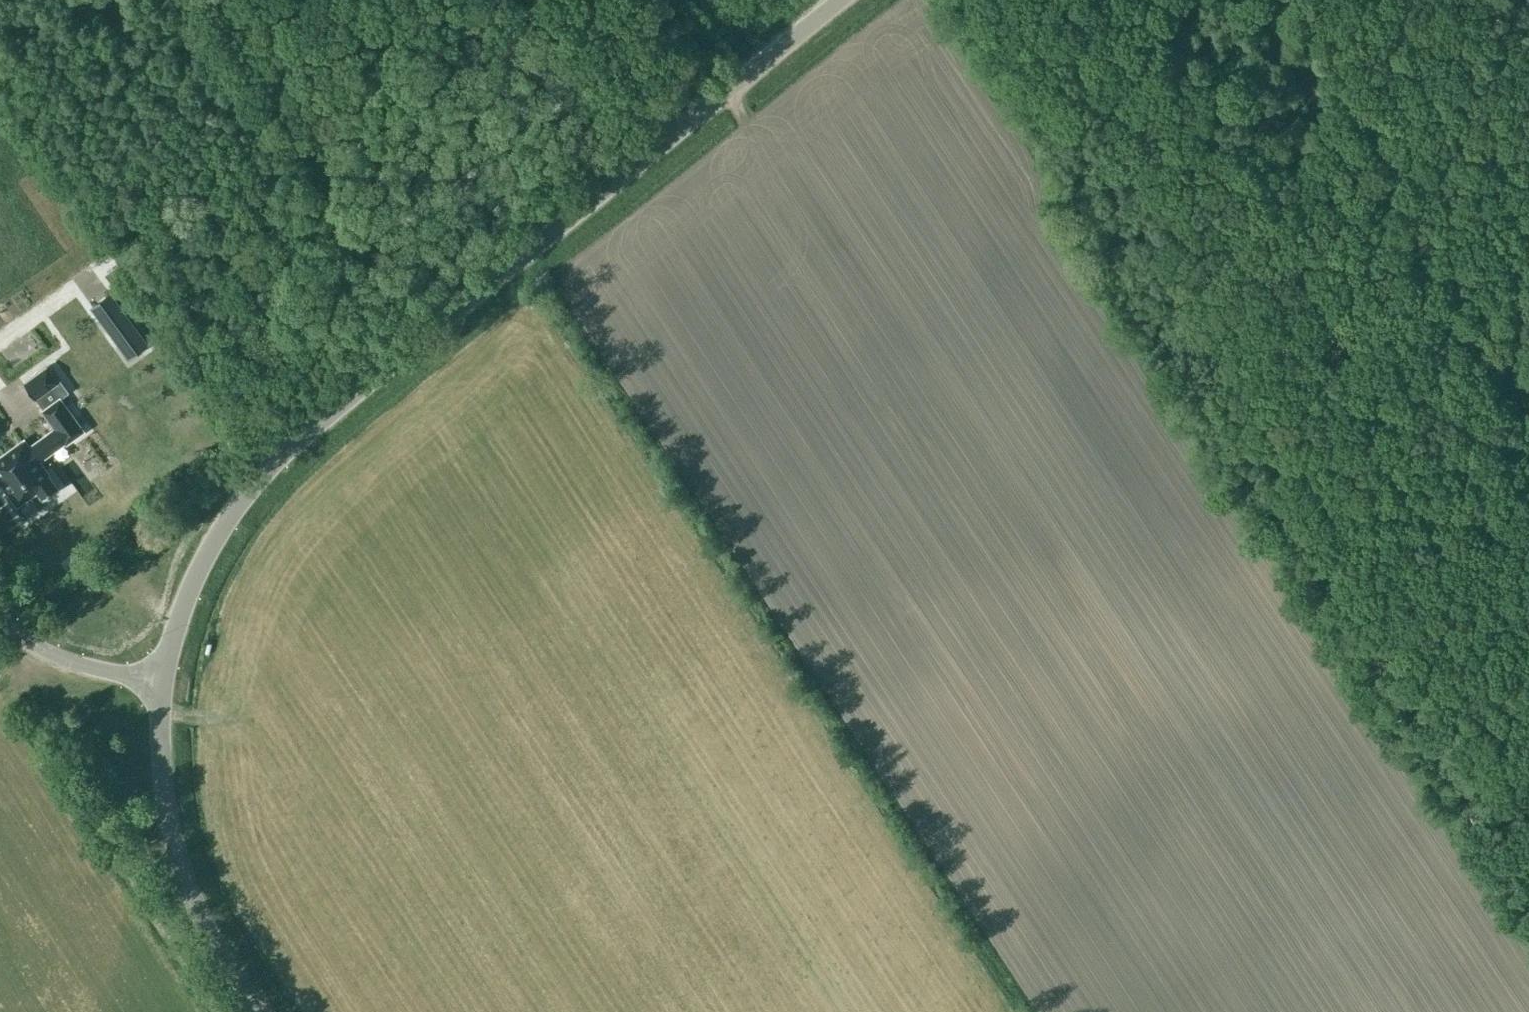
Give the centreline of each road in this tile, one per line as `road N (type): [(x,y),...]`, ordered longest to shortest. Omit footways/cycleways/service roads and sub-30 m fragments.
road 1 (tertiary): [(160,682),(212,544),(242,496),(302,432),(833,0)]
road 2 (tertiary): [(266,1011),(196,904),(181,862),(159,751),(160,682)]
road 3 (unclassified): [(0,601),(26,634),(65,660),(160,682)]

